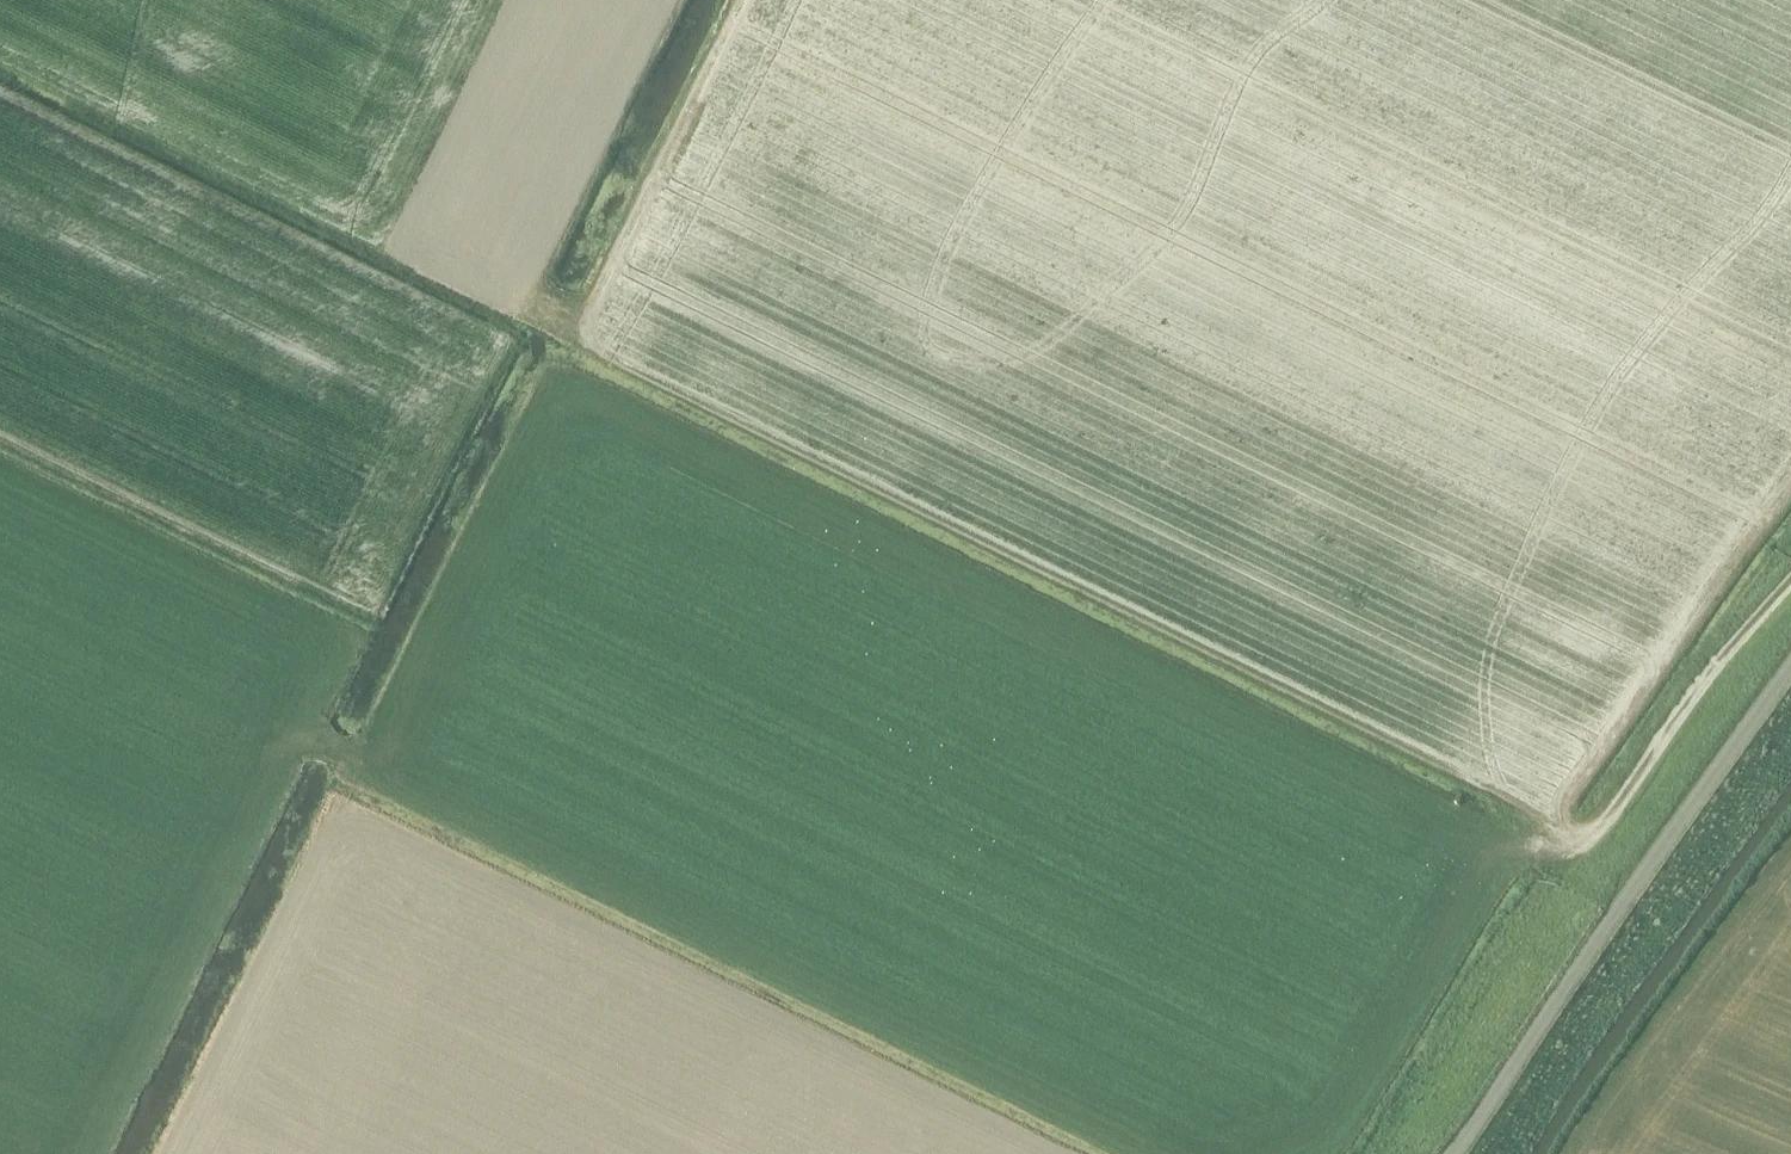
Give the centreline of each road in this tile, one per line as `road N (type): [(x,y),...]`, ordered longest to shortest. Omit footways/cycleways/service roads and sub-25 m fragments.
road 1 (unclassified): [(1790,662),(1447,1153)]
road 2 (track): [(1530,822),(1562,841),(1598,830),(1704,677),(1790,584)]

